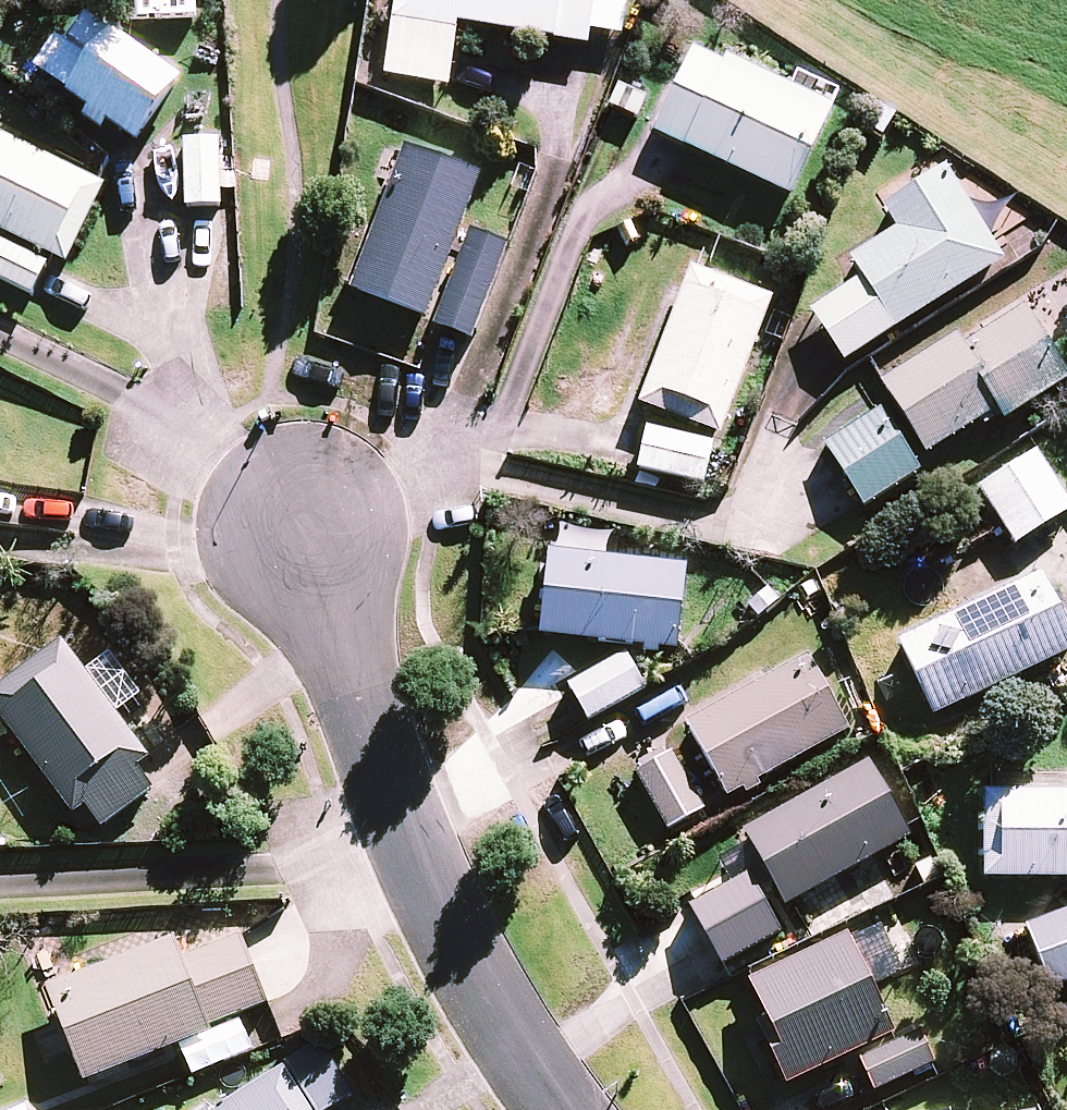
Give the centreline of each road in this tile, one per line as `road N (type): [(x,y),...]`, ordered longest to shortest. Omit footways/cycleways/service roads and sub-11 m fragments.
road 1 (residential): [(305,534),(315,606),(373,777),(423,884),(566,1109)]

